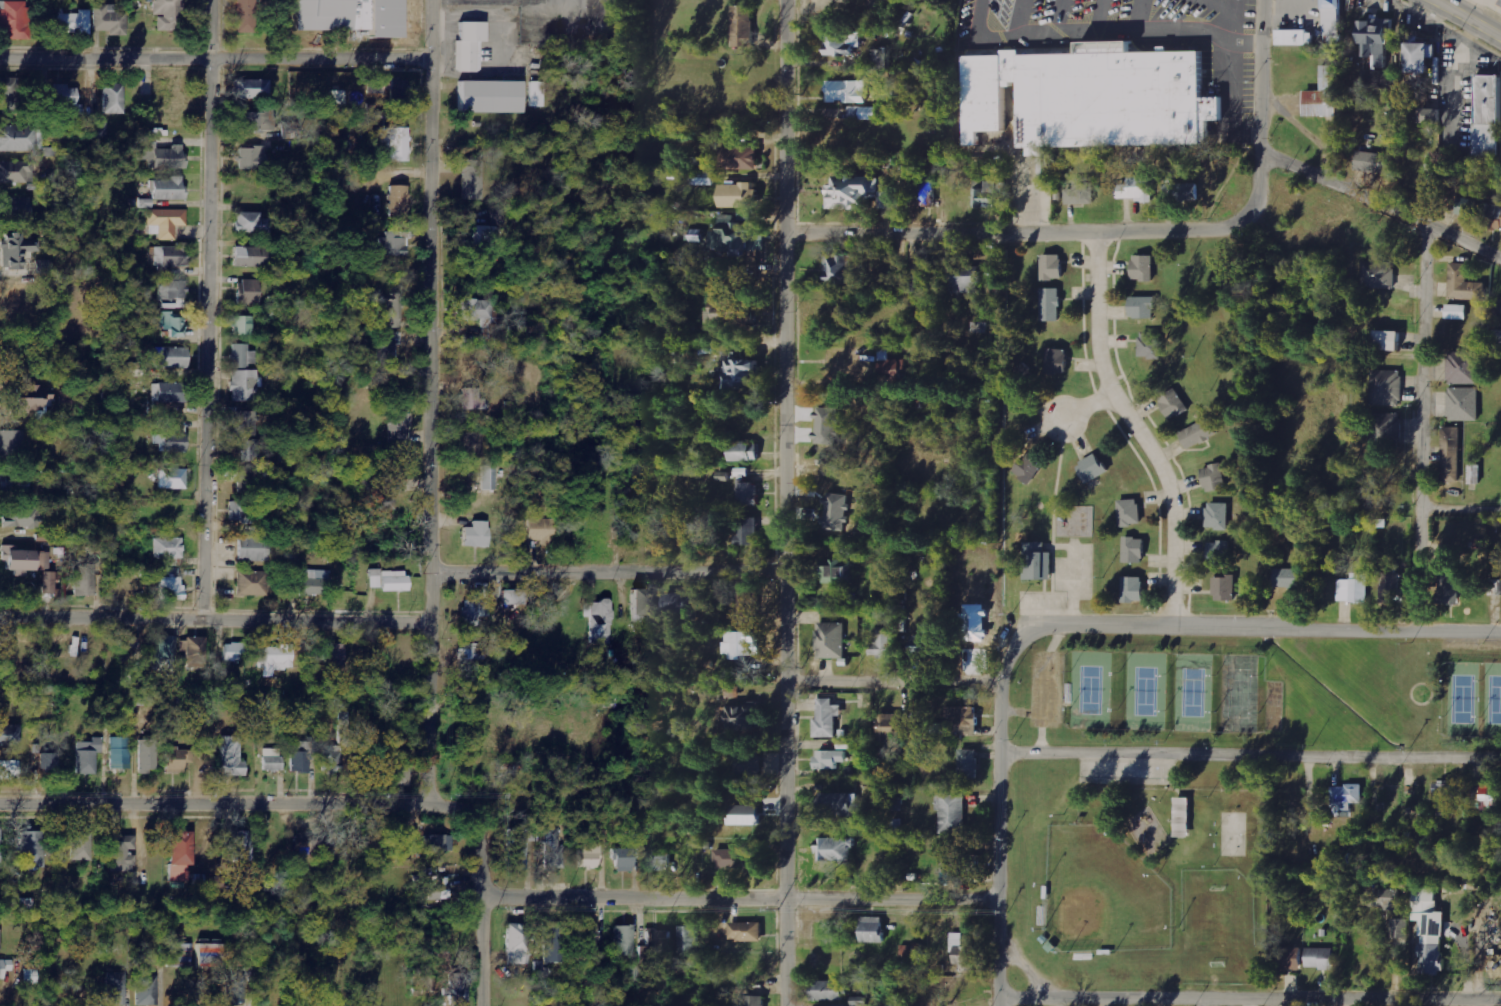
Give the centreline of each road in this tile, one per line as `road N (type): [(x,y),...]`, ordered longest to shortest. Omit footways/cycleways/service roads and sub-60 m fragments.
road 1 (tertiary): [(783,1005),(791,236),(784,0)]
road 2 (residential): [(426,802),(434,0)]
road 3 (residential): [(211,619),(218,0)]
road 4 (residential): [(997,898),(481,898)]
road 5 (residential): [(1500,996),(998,997)]
road 6 (residential): [(791,236),(1234,220)]
road 7 (residential): [(998,1005),(1000,679),(1011,647),(1030,628),(1085,620)]
road 8 (residential): [(434,59),(0,59)]
road 9 (residential): [(431,622),(0,616)]
road 10 (residential): [(426,802),(0,804)]
road 11 (residential): [(1085,620),(1500,626)]
road 12 (residential): [(1103,228),(1104,326),(1114,375),(1174,477),(1175,621)]
road 13 (residential): [(1419,626),(1425,224)]
road 14 (residential): [(431,574),(785,576)]
road 15 (residential): [(1500,259),(1263,151)]
road 16 (residential): [(480,1005),(481,836),(457,804),(426,802)]
road 17 (residential): [(1234,220),(1262,198),(1265,0)]
road 18 (residential): [(784,682),(1000,679)]

